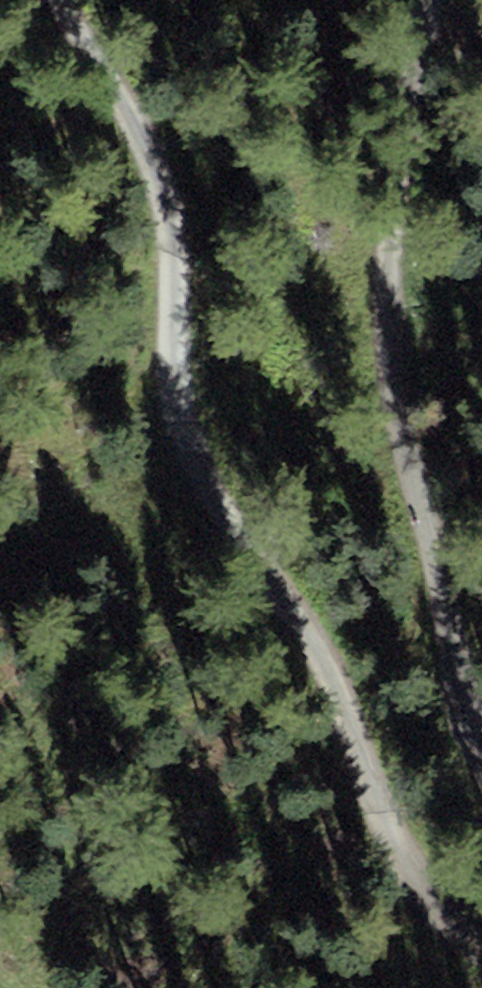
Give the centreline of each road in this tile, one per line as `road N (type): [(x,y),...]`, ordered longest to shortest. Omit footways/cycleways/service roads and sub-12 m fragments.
road 1 (track): [(481,932),(448,911),(411,857),(368,781),(332,654),(215,497),(178,416),(175,223),(160,162),(66,0)]
road 2 (track): [(430,0),(404,118),(394,282),(405,425),(450,587),(460,696),(481,739)]

